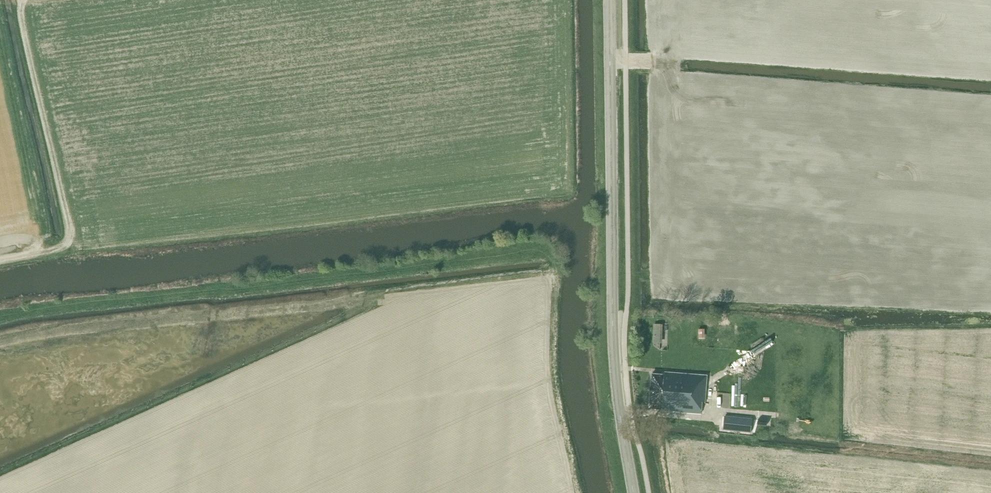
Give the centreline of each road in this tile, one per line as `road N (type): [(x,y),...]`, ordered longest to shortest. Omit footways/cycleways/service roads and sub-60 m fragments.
road 1 (secondary): [(634,492),(613,323),(610,0)]

